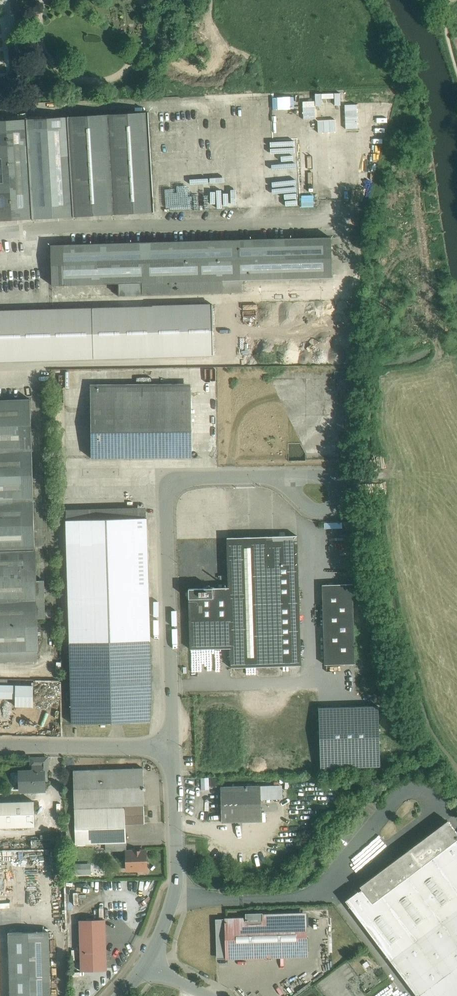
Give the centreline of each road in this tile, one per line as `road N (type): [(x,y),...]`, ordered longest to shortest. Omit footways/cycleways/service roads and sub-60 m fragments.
road 1 (unclassified): [(174,754),(167,492),(188,471),(272,473)]
road 2 (unclassified): [(148,969),(175,902),(174,754)]
road 3 (unclassified): [(174,754),(0,752)]

